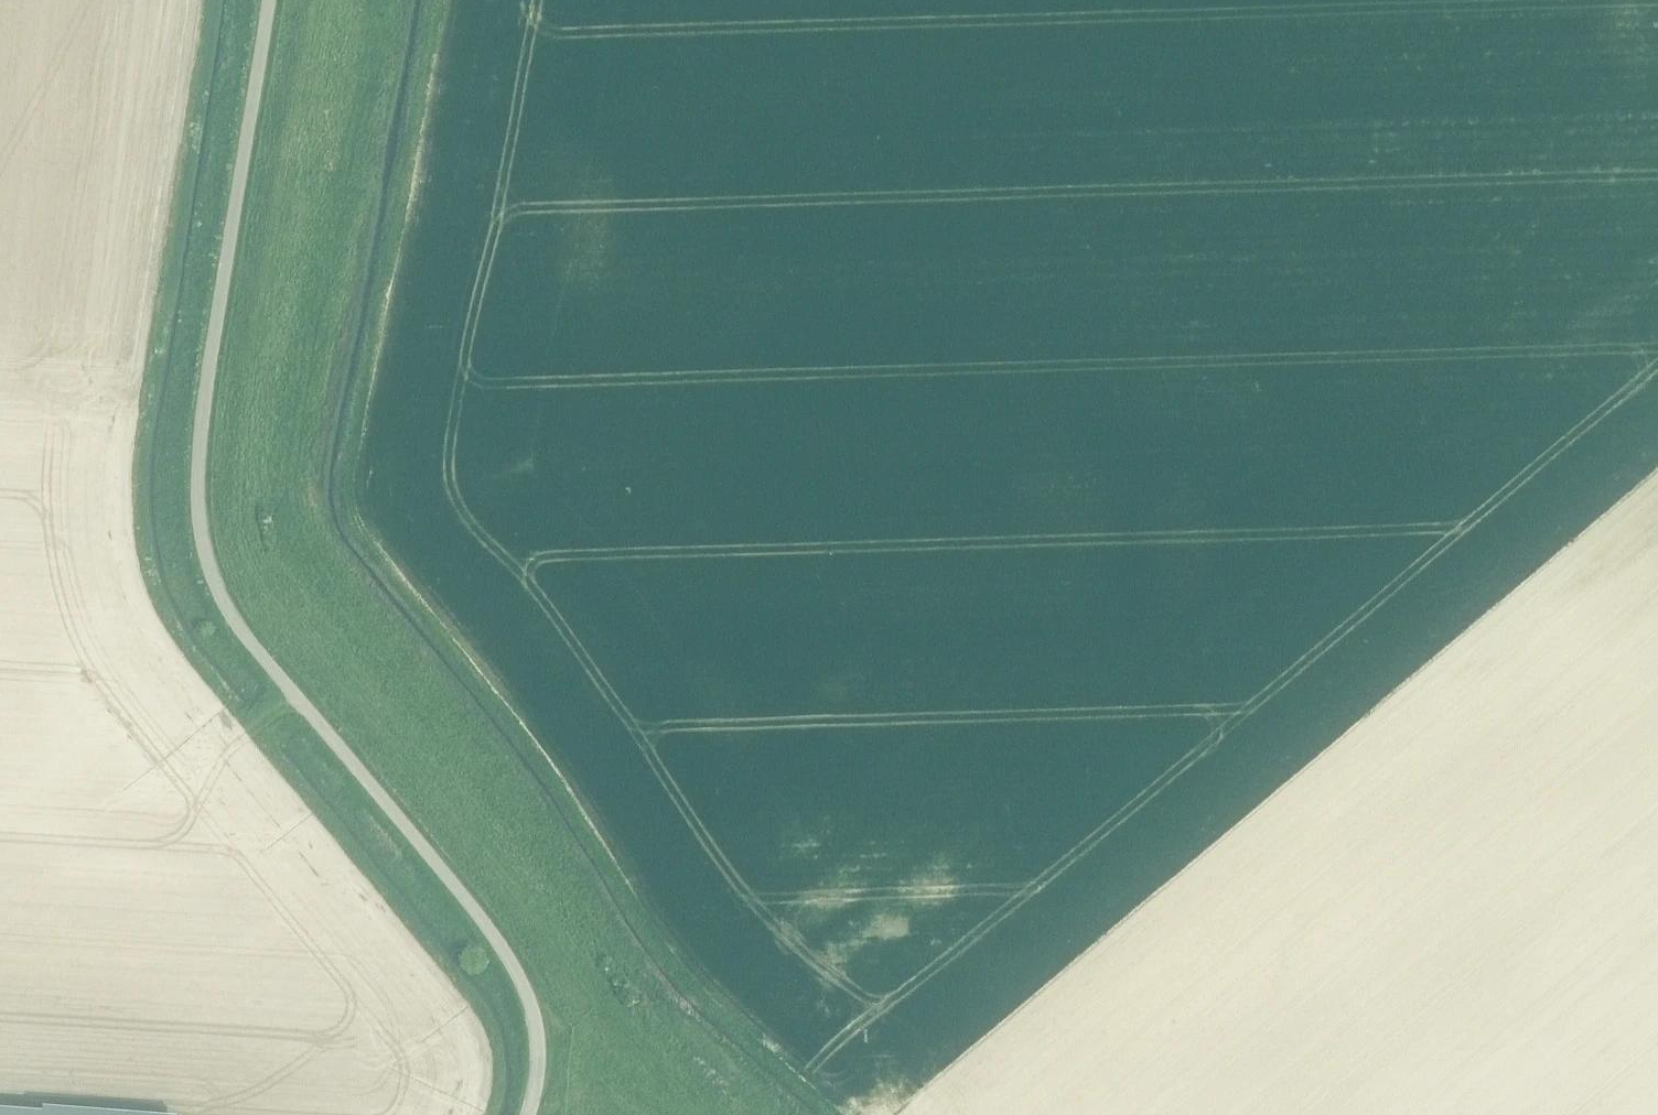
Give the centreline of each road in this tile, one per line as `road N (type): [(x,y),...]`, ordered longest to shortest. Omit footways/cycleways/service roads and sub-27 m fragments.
road 1 (unclassified): [(528,1114),(536,1027),(503,951),(250,643),(207,559),(200,445),(269,0)]

